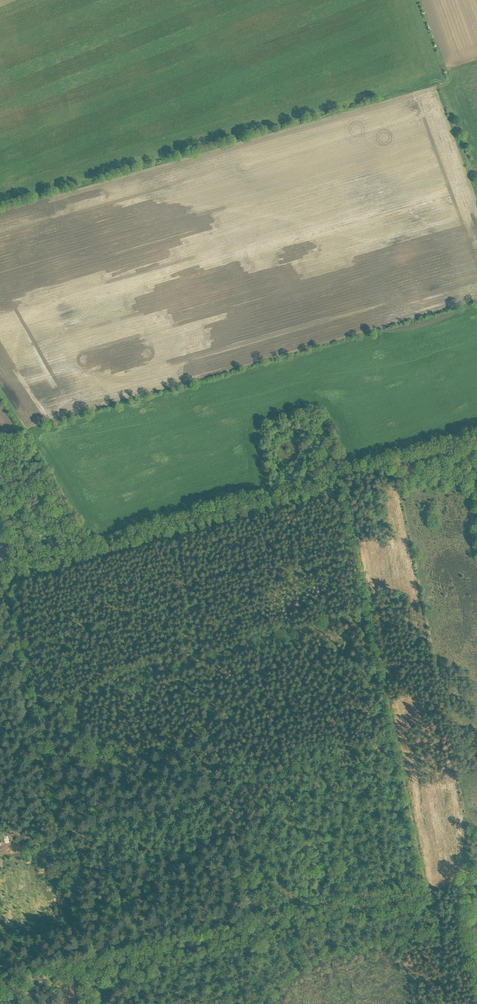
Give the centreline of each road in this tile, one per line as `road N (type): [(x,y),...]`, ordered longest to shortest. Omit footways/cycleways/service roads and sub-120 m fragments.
road 1 (track): [(0,988),(466,881),(476,933)]
road 2 (track): [(258,929),(174,523)]
road 3 (track): [(6,582),(32,707),(201,656)]
road 4 (track): [(85,968),(32,707)]

